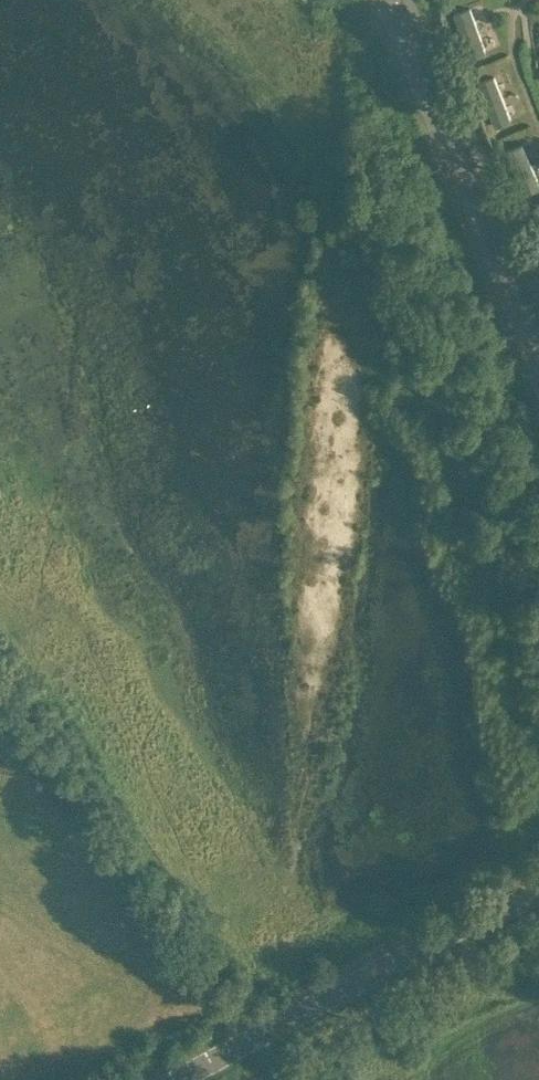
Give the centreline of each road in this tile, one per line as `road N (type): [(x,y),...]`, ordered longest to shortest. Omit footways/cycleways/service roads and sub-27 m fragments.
road 1 (track): [(0,692),(247,1043)]
road 2 (tertiary): [(538,382),(387,0)]
road 3 (secondary): [(178,1079),(404,956),(538,895)]

